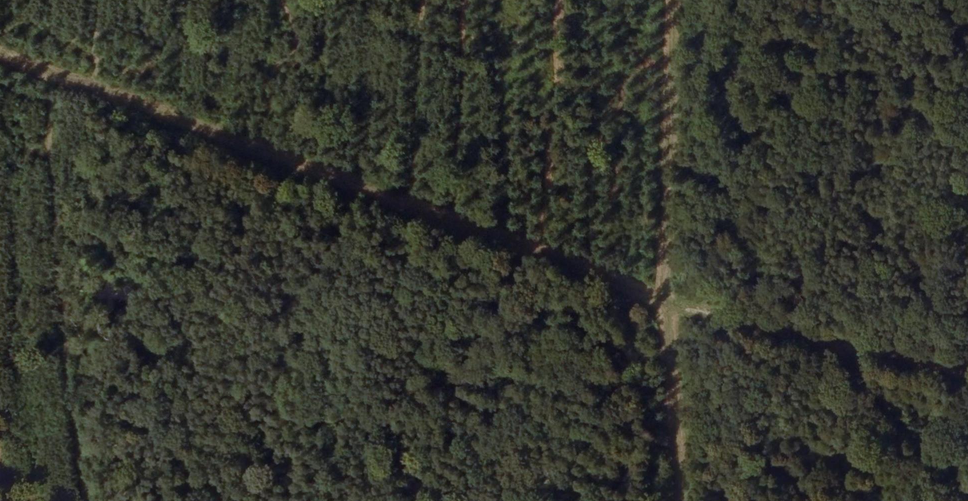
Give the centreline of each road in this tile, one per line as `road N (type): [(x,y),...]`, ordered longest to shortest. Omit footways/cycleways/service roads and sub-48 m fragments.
road 1 (track): [(673,0),(668,297),(683,500)]

